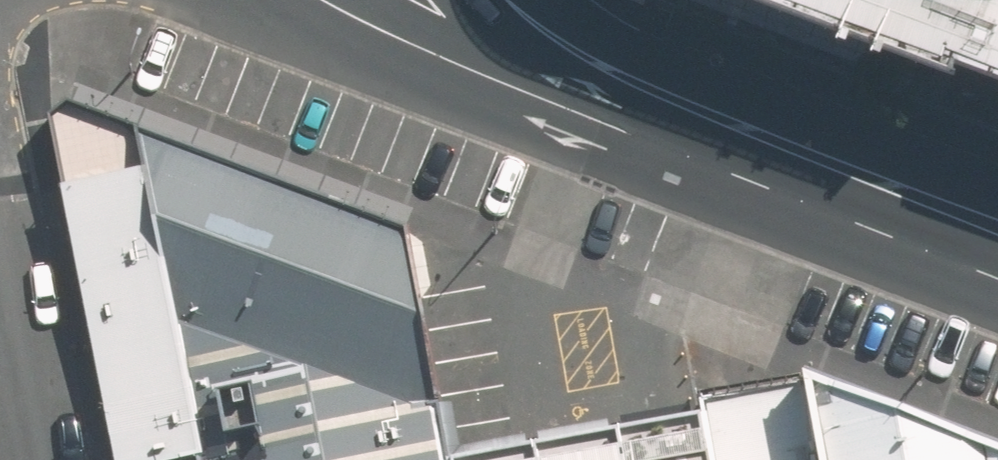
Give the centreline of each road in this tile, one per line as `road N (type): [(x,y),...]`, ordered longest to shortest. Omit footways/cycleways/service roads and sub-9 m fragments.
road 1 (secondary): [(650,96),(997,236)]
road 2 (secondary): [(650,96),(508,70),(298,0)]
road 3 (residential): [(0,269),(36,459)]
road 4 (secondary): [(527,0),(650,96)]

